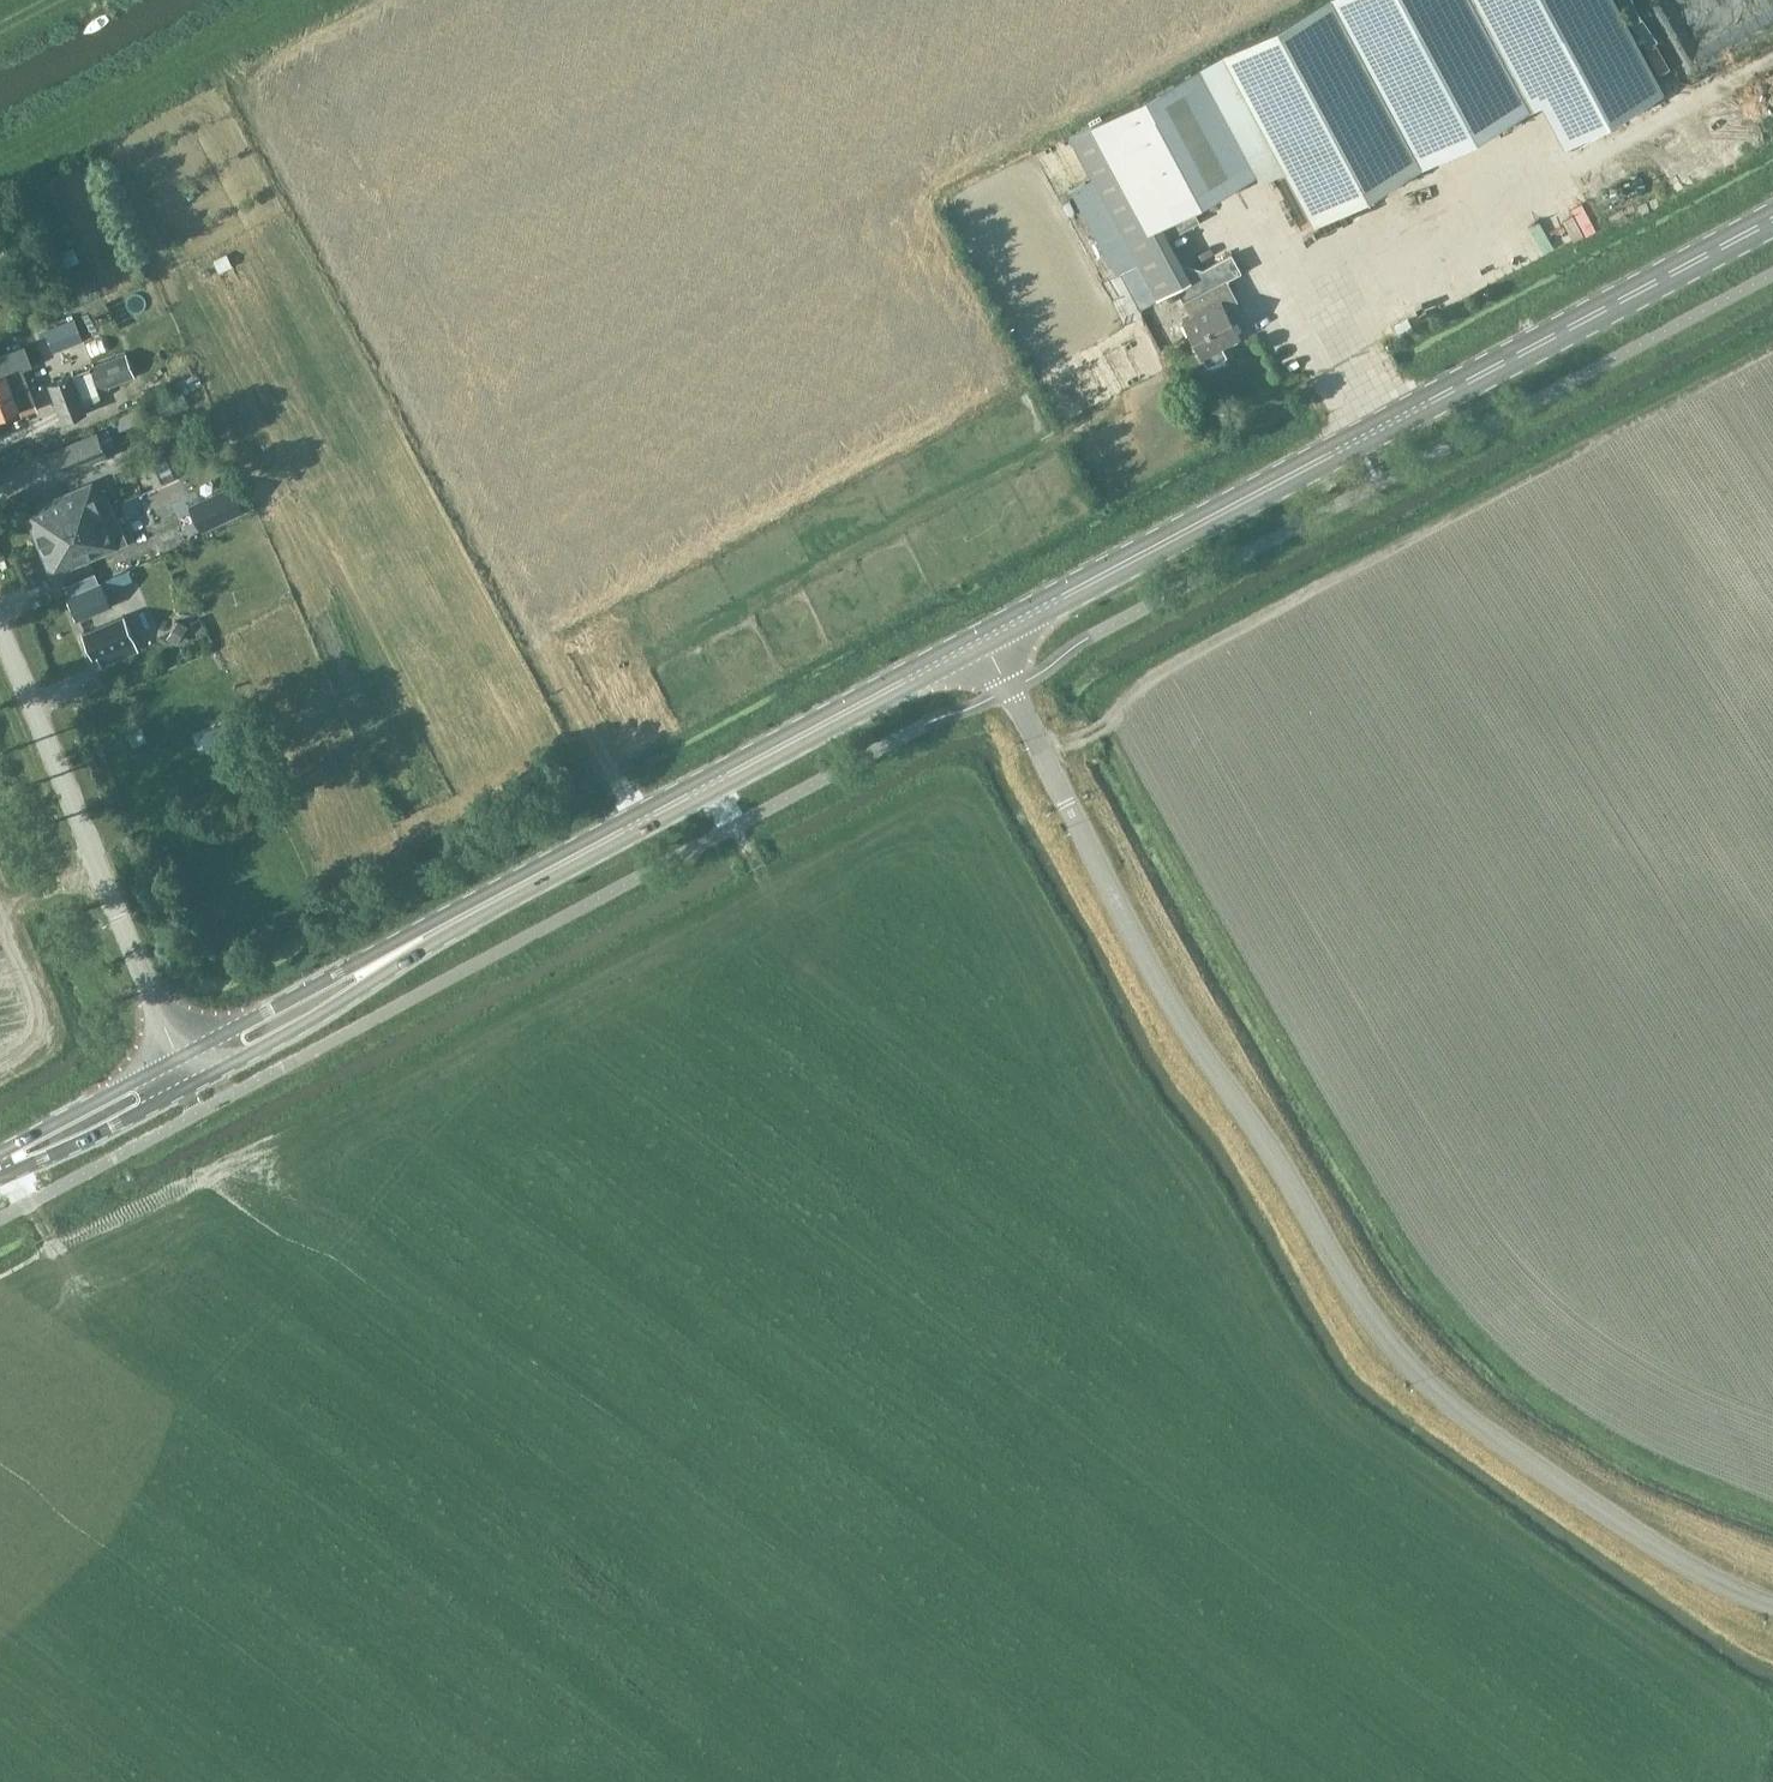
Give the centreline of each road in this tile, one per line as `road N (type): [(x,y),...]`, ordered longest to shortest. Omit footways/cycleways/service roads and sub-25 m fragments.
road 1 (unclassified): [(1772,1607),(1717,1585),(1500,1445),(1414,1377),(1380,1336),(1153,968),(981,637)]
road 2 (tertiary): [(183,1063),(981,637)]
road 3 (tertiary): [(981,637),(1772,219)]
road 4 (unclassified): [(0,629),(183,1063)]
road 5 (track): [(288,0),(0,155)]
road 6 (tertiary): [(0,1160),(183,1063)]

